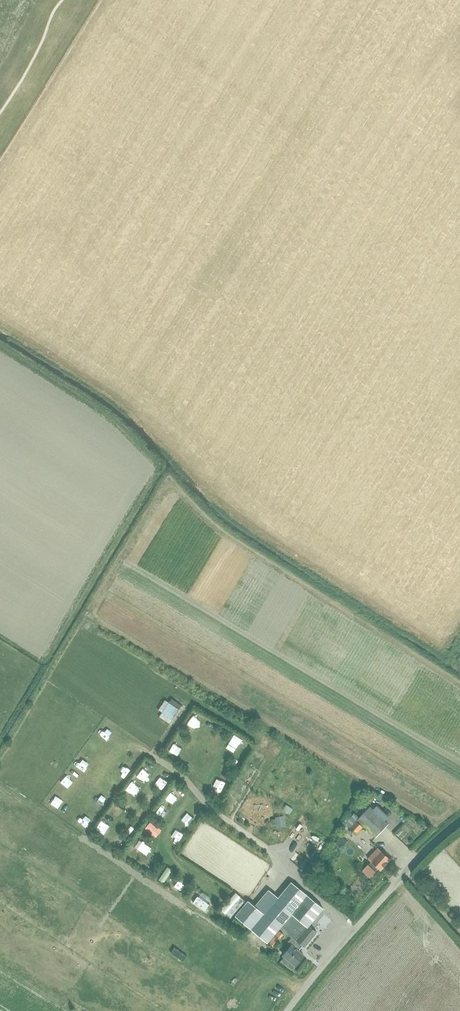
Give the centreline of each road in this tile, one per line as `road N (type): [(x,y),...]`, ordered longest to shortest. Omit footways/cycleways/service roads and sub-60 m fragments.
road 1 (unclassified): [(286,1010),(459,822)]

